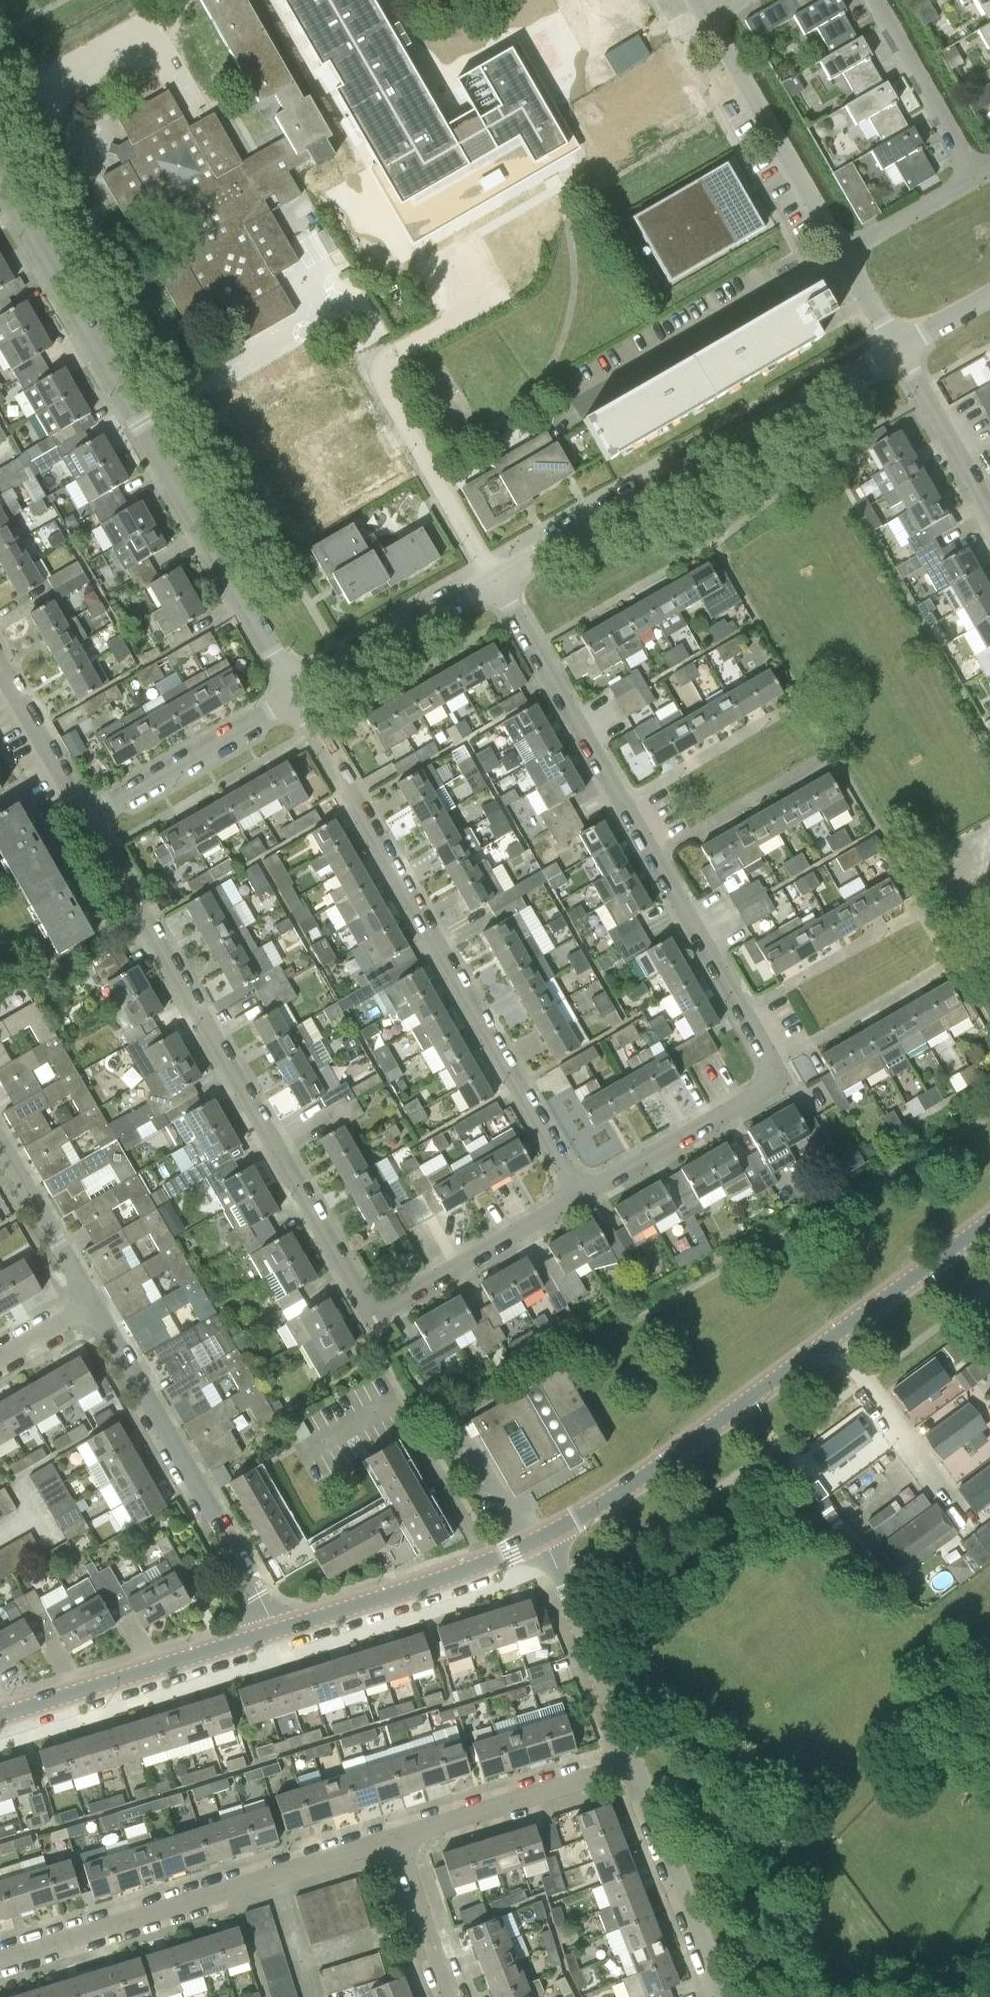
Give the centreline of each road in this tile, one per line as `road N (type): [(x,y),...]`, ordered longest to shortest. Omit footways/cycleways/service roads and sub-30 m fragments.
road 1 (residential): [(587,1196),(767,1092),(778,1061),(498,579)]
road 2 (residential): [(296,697),(0,172)]
road 3 (residential): [(587,1196),(296,697)]
road 4 (residential): [(372,1311),(88,816)]
road 5 (tertiary): [(544,1537),(673,1456),(989,1221)]
road 6 (residential): [(498,579),(899,349)]
road 7 (residential): [(498,579),(383,376),(399,352),(478,313),(444,251)]
road 8 (residential): [(0,1960),(400,1833)]
road 9 (residential): [(278,1630),(95,1309)]
road 10 (residential): [(578,407),(843,252)]
road 11 (tertiary): [(0,1715),(278,1630)]
road 12 (tertiary): [(278,1630),(455,1575),(544,1537)]
road 13 (residential): [(706,14),(843,252)]
road 14 (residential): [(721,1996),(628,1761)]
road 15 (residential): [(372,1311),(384,1314),(587,1196)]
road 16 (residential): [(88,816),(296,697)]
road 17 (residential): [(628,1761),(544,1537)]
road 18 (residential): [(400,1833),(628,1761)]
road 19 (residential): [(296,697),(498,579)]
road 20 (residential): [(976,175),(877,0)]
road 21 (residential): [(95,1309),(0,1144)]
road 22 (residential): [(989,507),(899,349)]
road 23 (residential): [(88,816),(0,662)]
road 24 (residential): [(457,1996),(400,1833)]
road 25 (residential): [(843,252),(976,175)]

